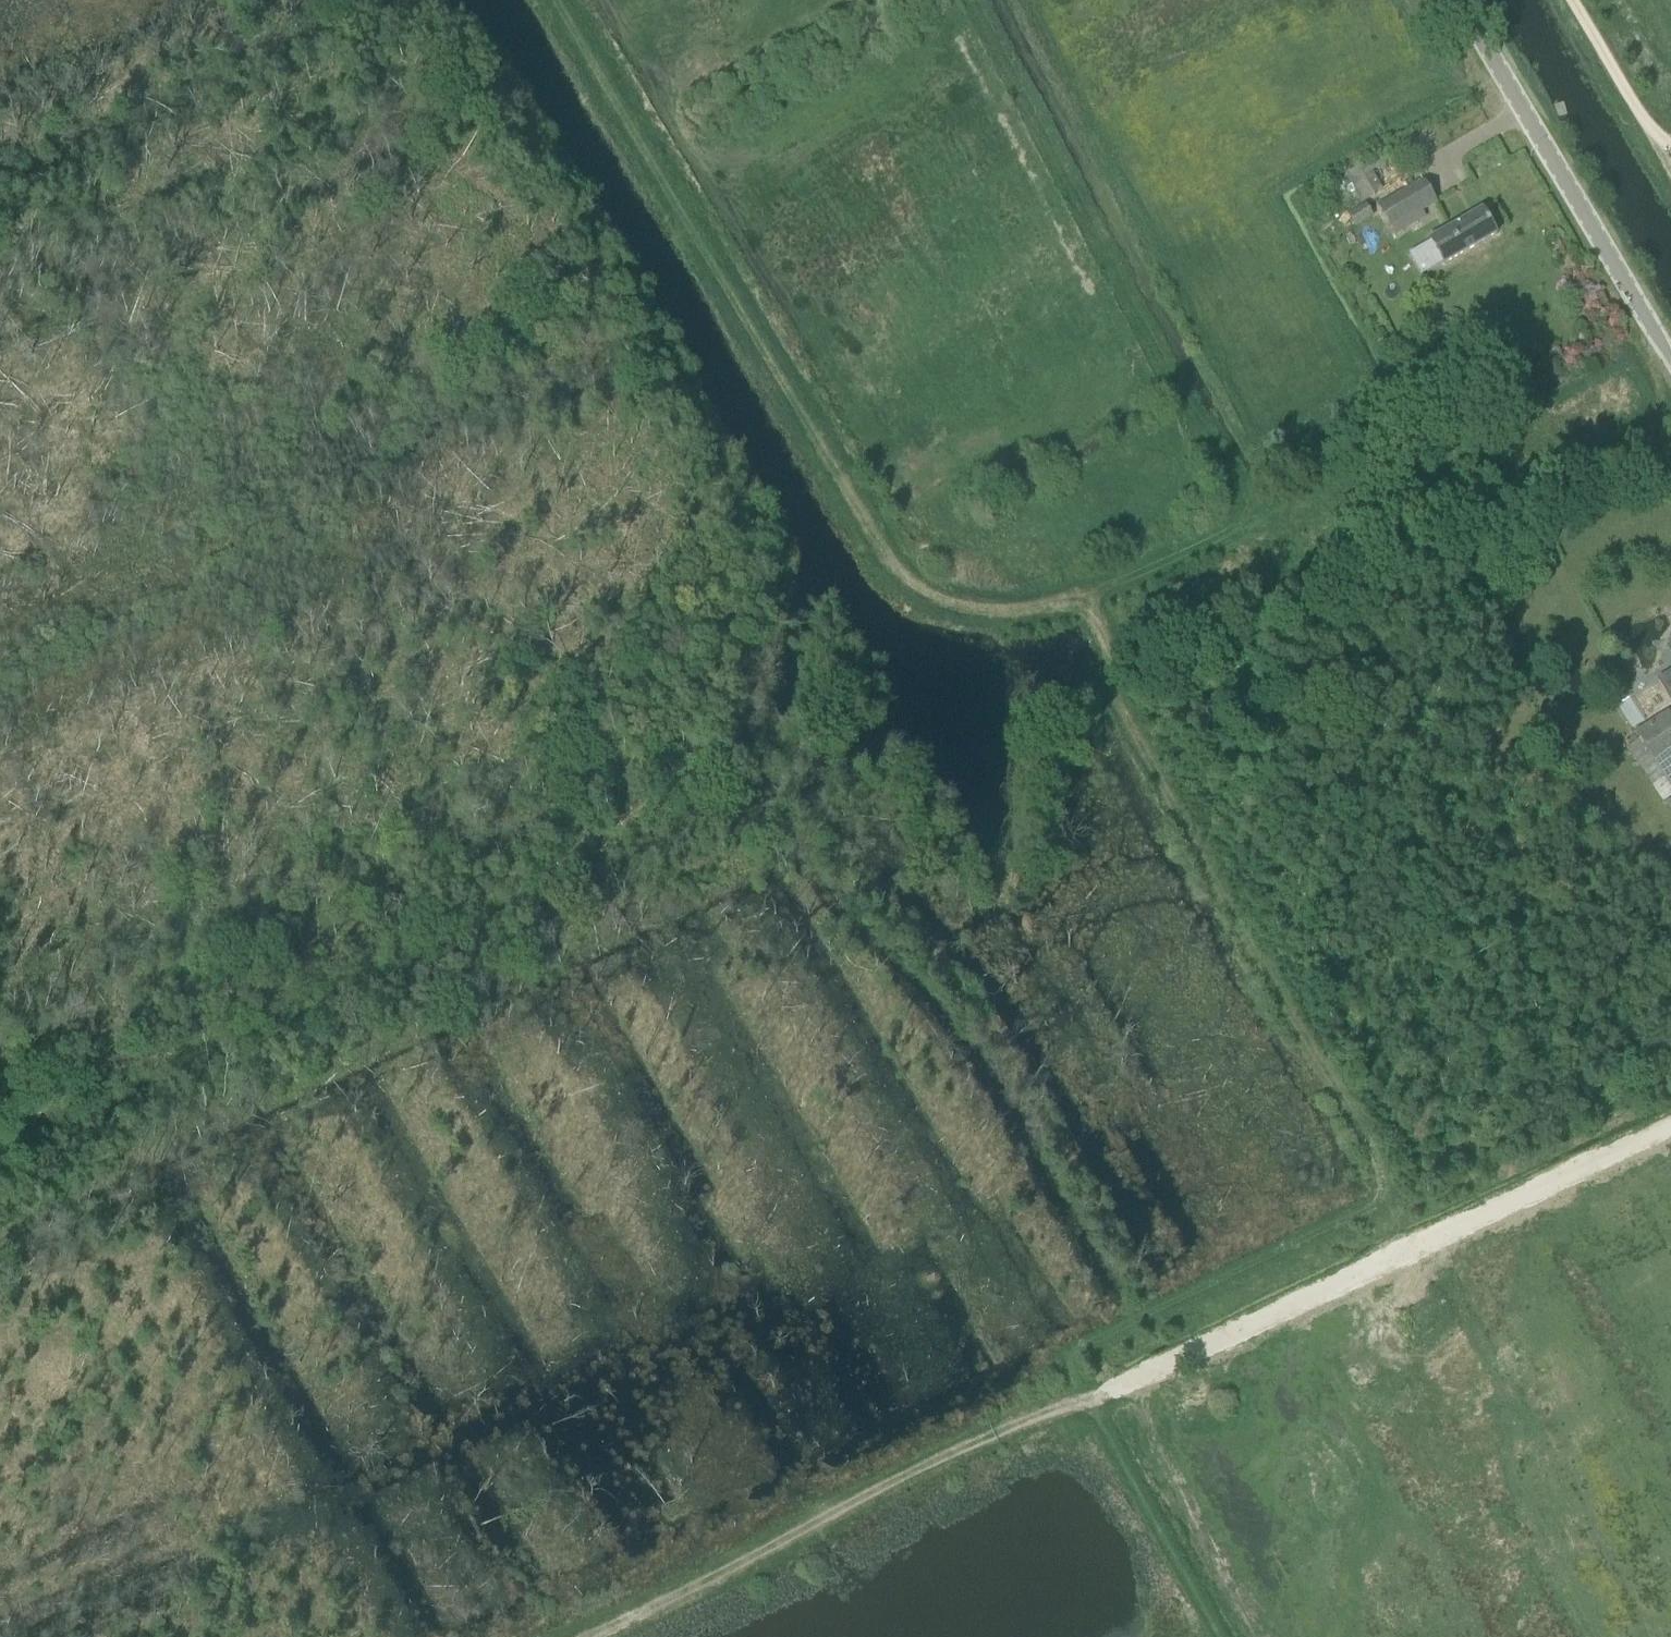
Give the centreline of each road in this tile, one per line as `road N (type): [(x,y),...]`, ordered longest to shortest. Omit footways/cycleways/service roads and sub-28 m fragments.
road 1 (track): [(1089,1405),(1670,1130)]
road 2 (track): [(593,1636),(1037,1413),(1089,1405)]
road 3 (tertiary): [(1670,360),(1459,0)]
road 4 (unclassified): [(1571,0),(1654,138),(1670,147)]

